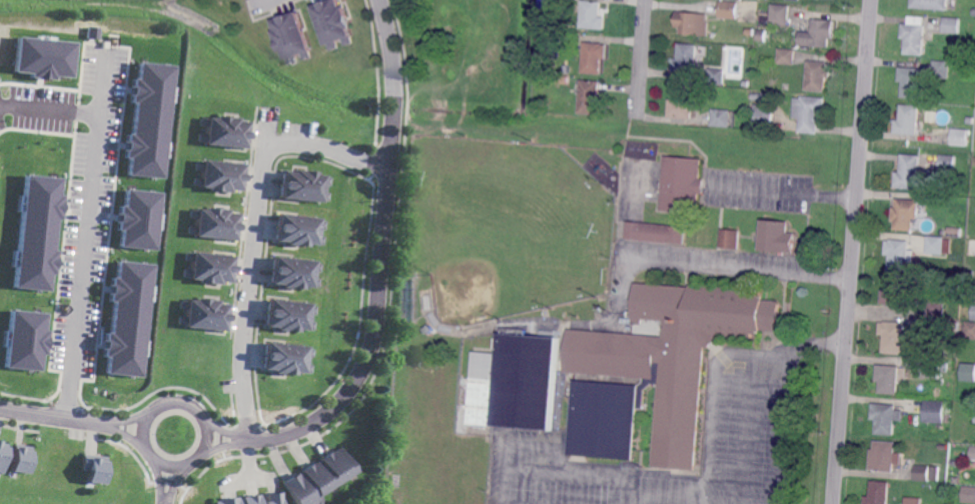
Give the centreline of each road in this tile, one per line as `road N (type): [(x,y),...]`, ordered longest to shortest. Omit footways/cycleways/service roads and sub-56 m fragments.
road 1 (residential): [(380,0),(392,82),(377,345),(320,423),(243,438)]
road 2 (residential): [(872,0),(834,503)]
road 3 (residential): [(70,418),(98,117),(0,106)]
road 4 (residential): [(250,438),(243,341),(268,112)]
road 5 (residential): [(197,409),(171,402),(154,411),(145,429),(153,455),(175,465),(198,457),(208,434),(197,409)]
road 6 (residential): [(389,167),(318,144),(265,140)]

